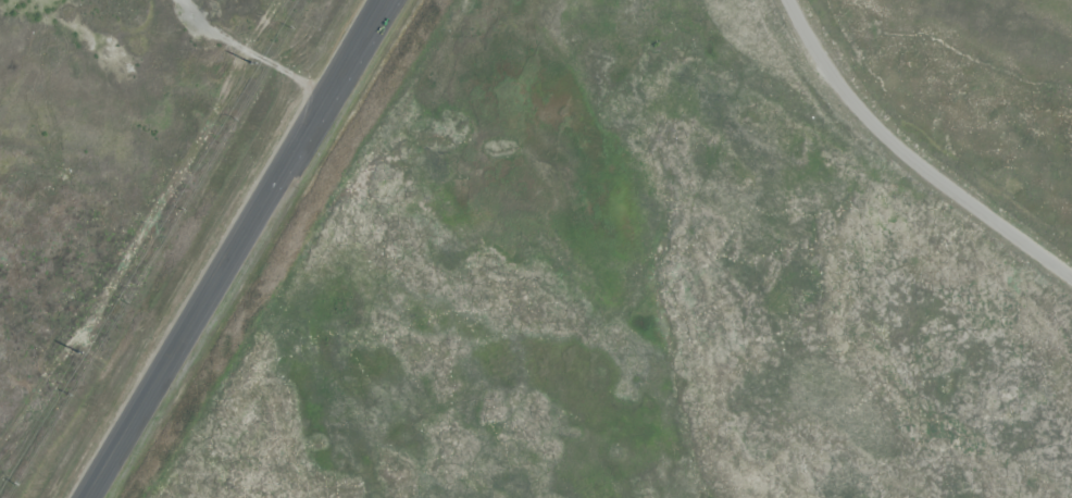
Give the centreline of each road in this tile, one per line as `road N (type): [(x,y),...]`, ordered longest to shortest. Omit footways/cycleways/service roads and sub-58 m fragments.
road 1 (primary): [(89,497),(385,0)]

